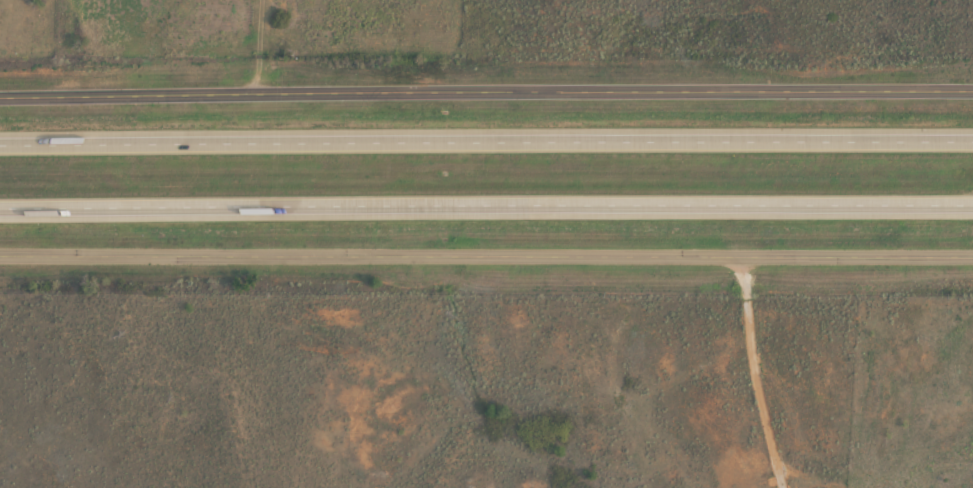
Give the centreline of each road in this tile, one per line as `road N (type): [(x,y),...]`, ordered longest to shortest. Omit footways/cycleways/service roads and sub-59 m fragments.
road 1 (tertiary): [(0,99),(972,90)]
road 2 (motorway): [(0,207),(972,204)]
road 3 (motorway): [(972,138),(0,141)]
road 4 (tertiary): [(0,258),(972,257)]

